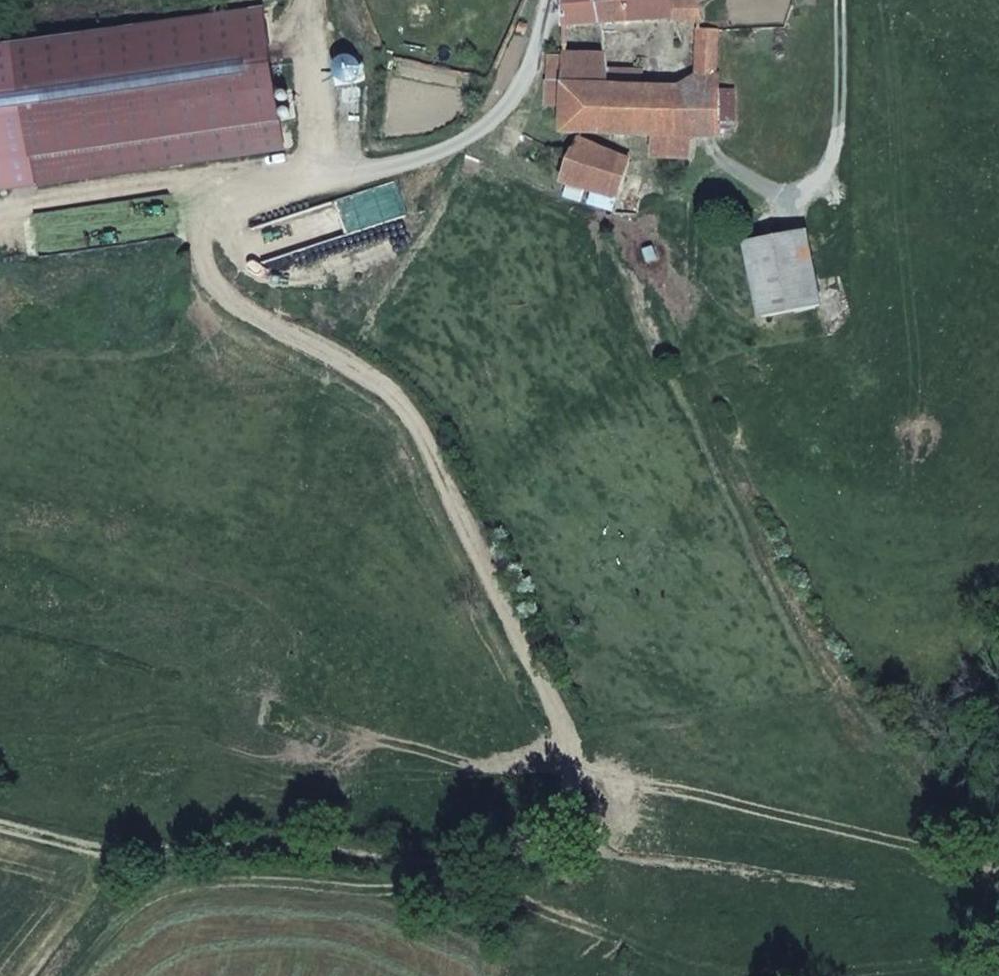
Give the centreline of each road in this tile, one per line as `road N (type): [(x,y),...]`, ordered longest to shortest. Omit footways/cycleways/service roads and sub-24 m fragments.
road 1 (residential): [(553,0),(540,47),(500,108),(432,154),(355,175)]

